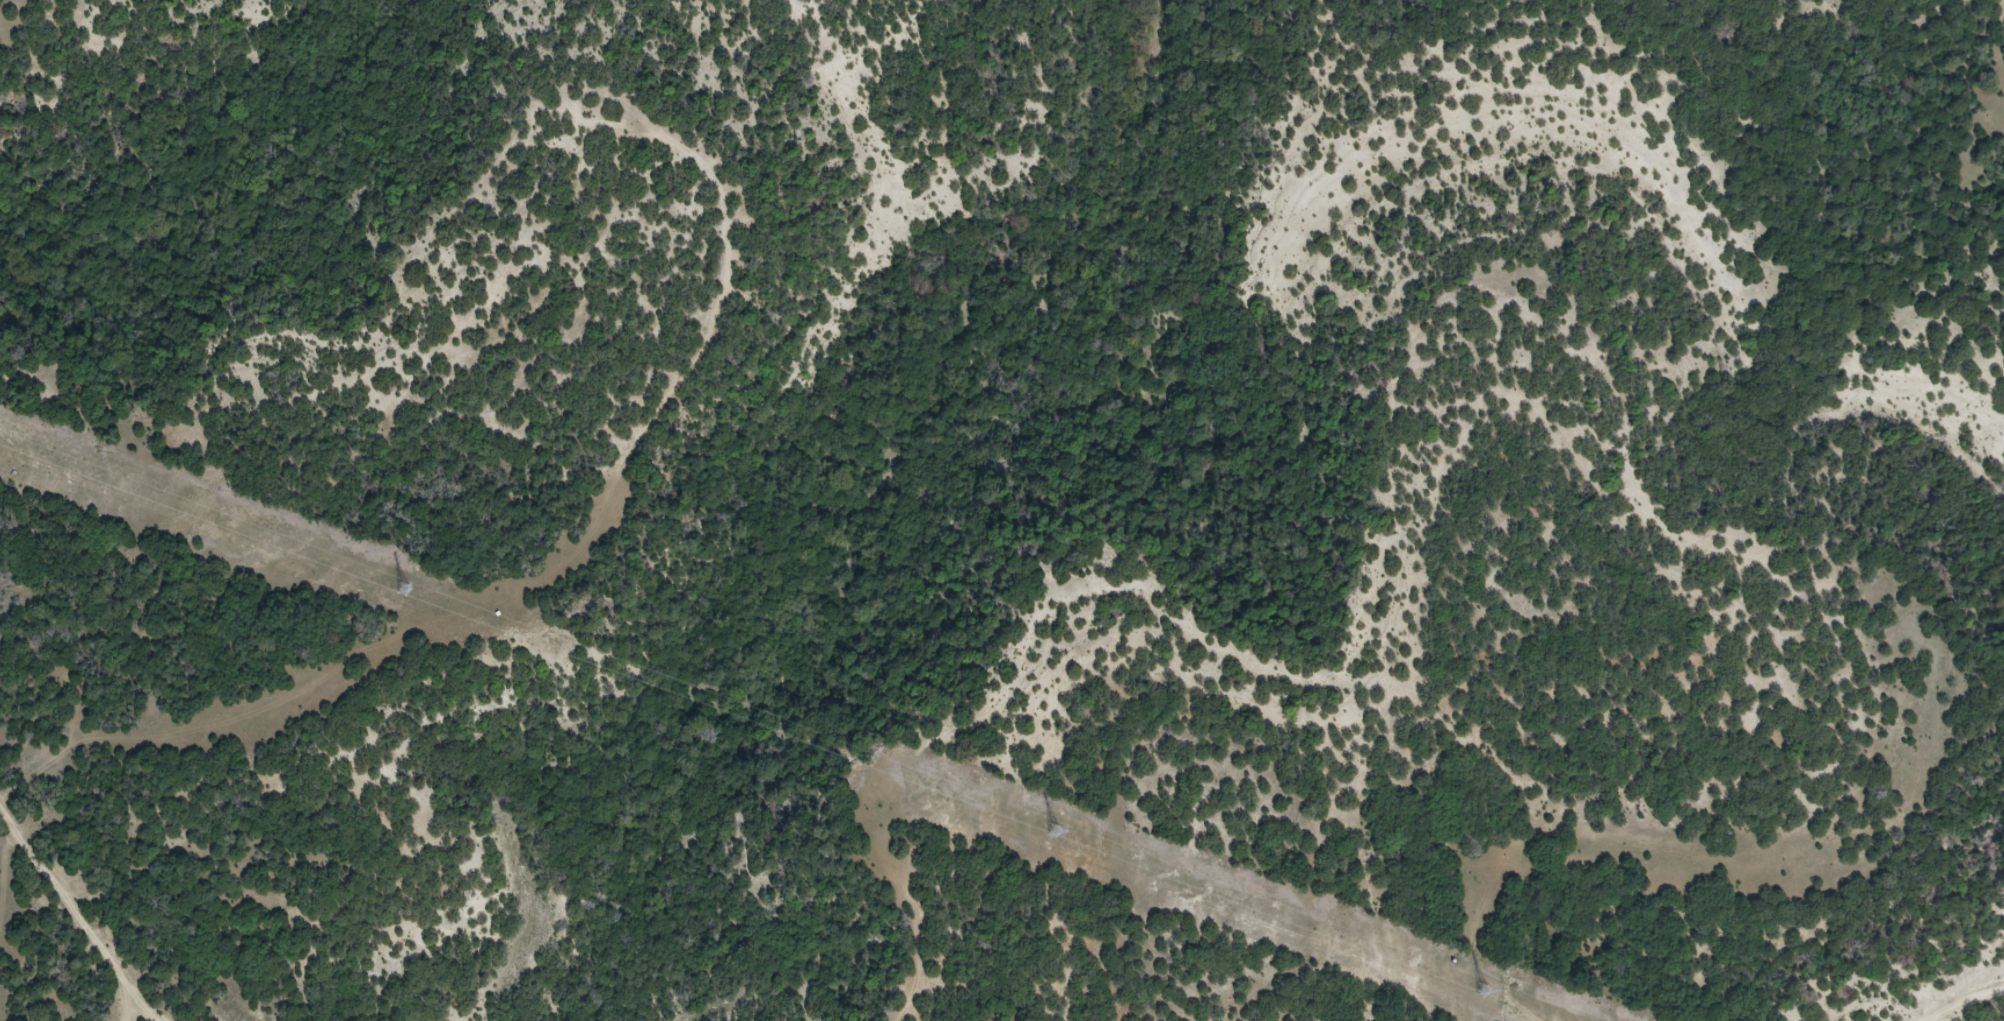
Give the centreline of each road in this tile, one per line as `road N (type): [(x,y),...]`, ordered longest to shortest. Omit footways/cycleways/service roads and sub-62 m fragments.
road 1 (residential): [(160,1020),(0,811)]

